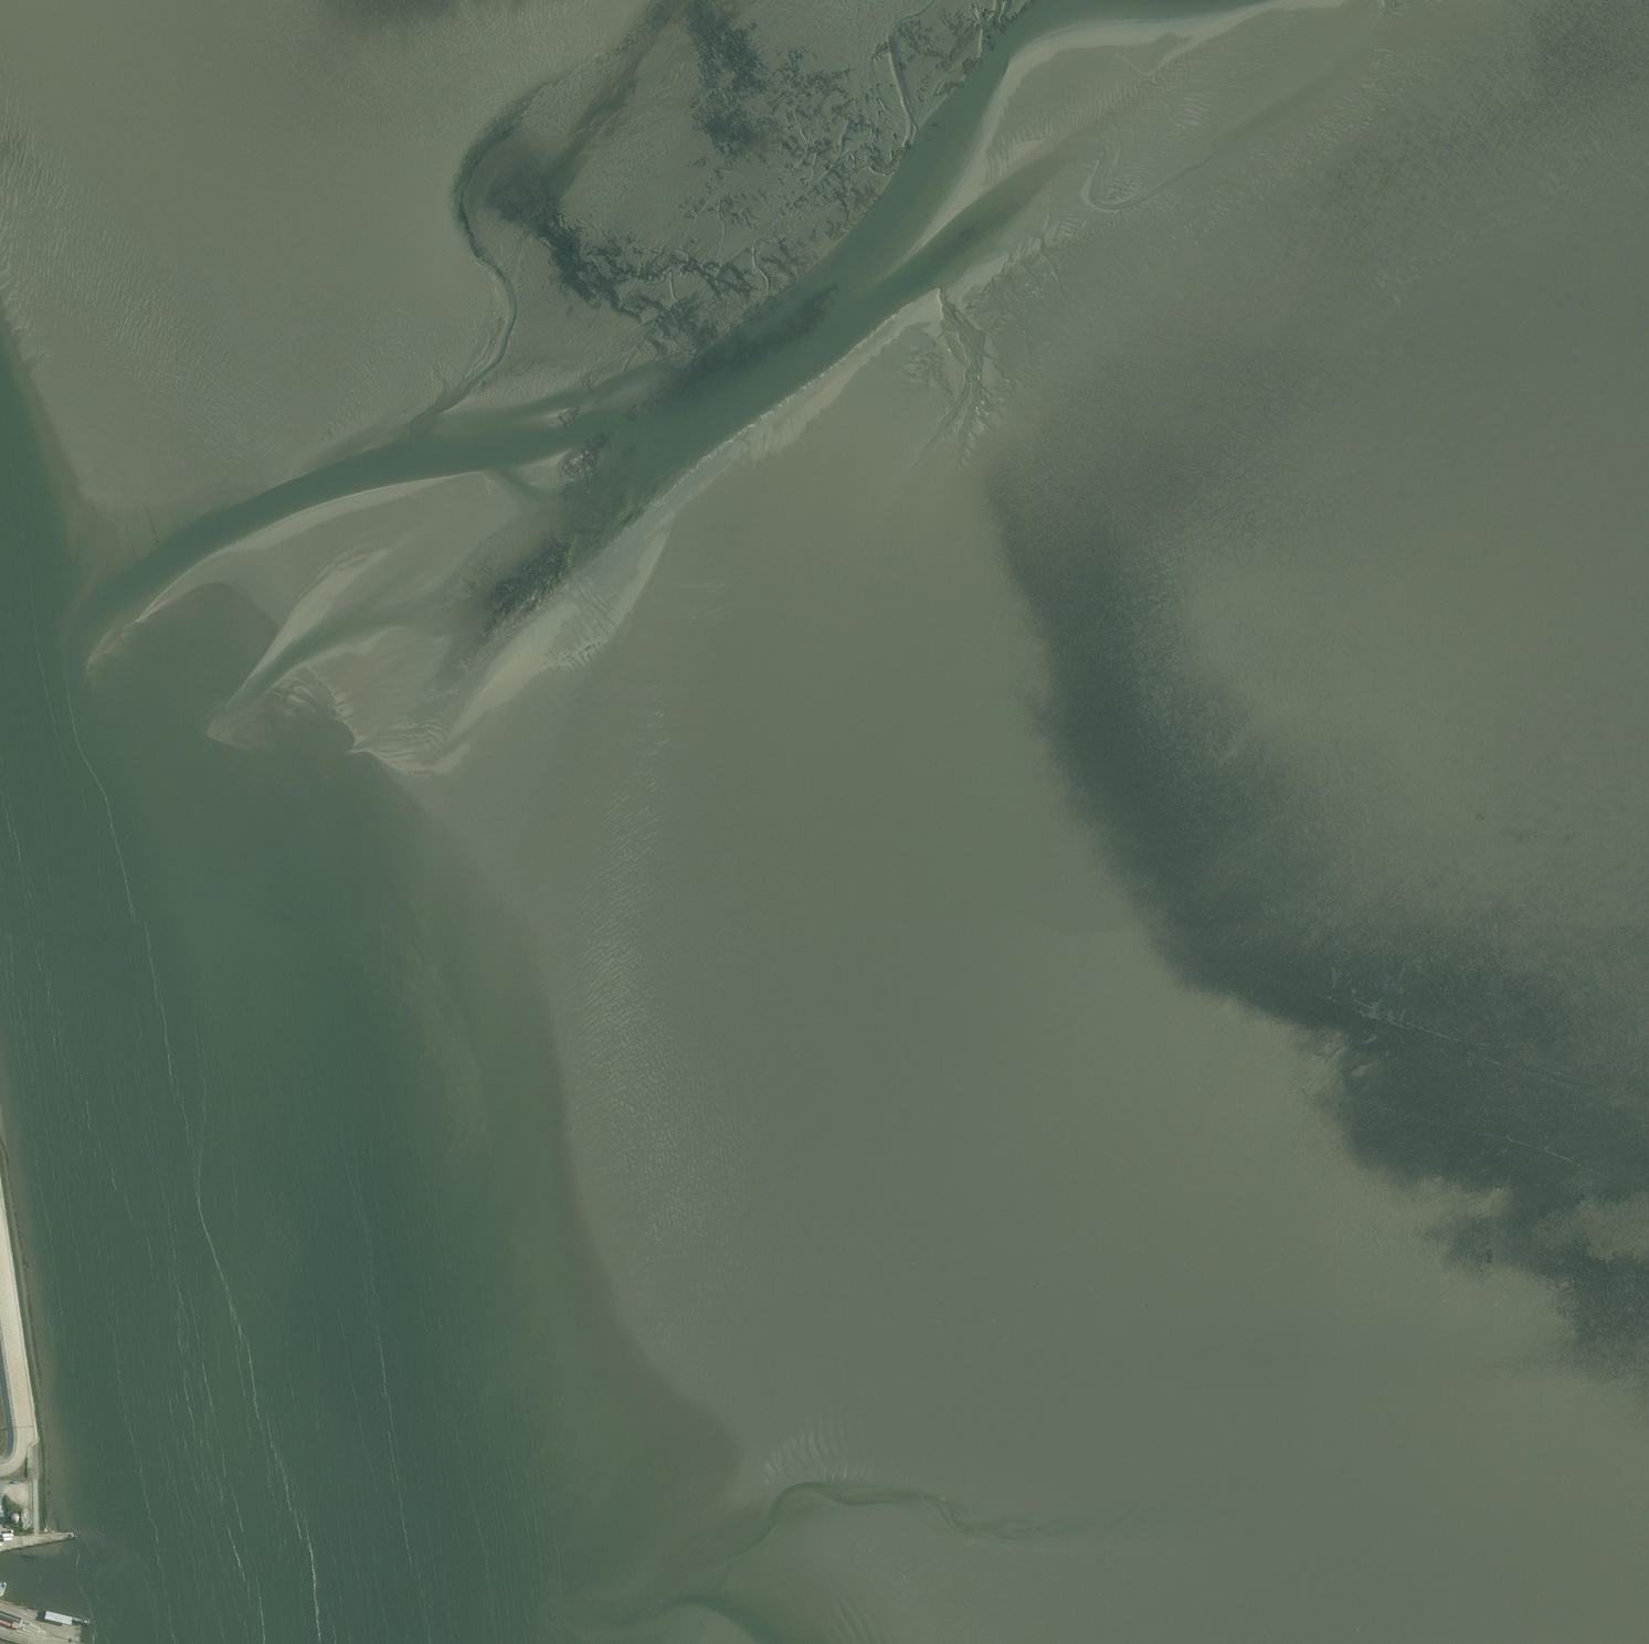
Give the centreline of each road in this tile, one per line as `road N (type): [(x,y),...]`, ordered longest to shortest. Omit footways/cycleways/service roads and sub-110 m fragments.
road 1 (track): [(0,1462),(14,1446),(0,1337)]

